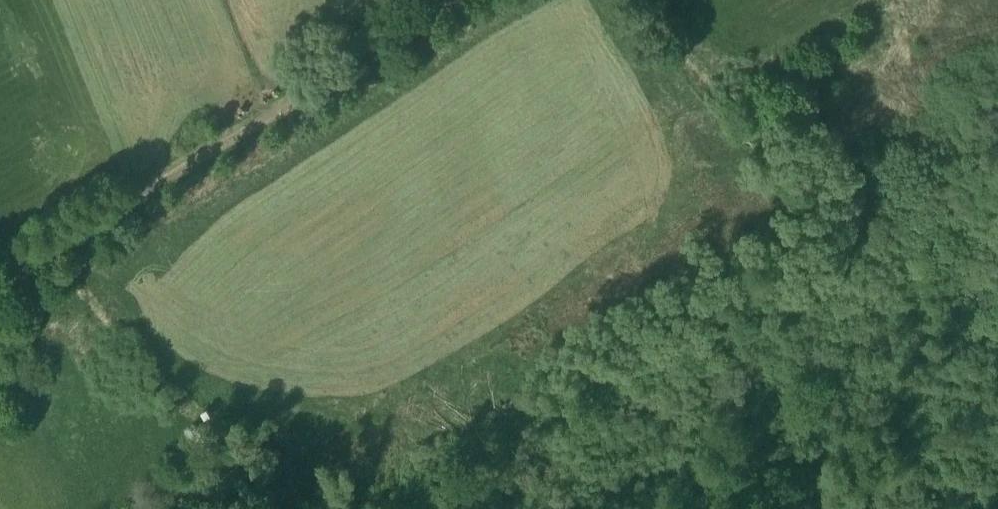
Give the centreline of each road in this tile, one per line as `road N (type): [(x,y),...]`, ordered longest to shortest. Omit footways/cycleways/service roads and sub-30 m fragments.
road 1 (track): [(469,0),(0,295)]

